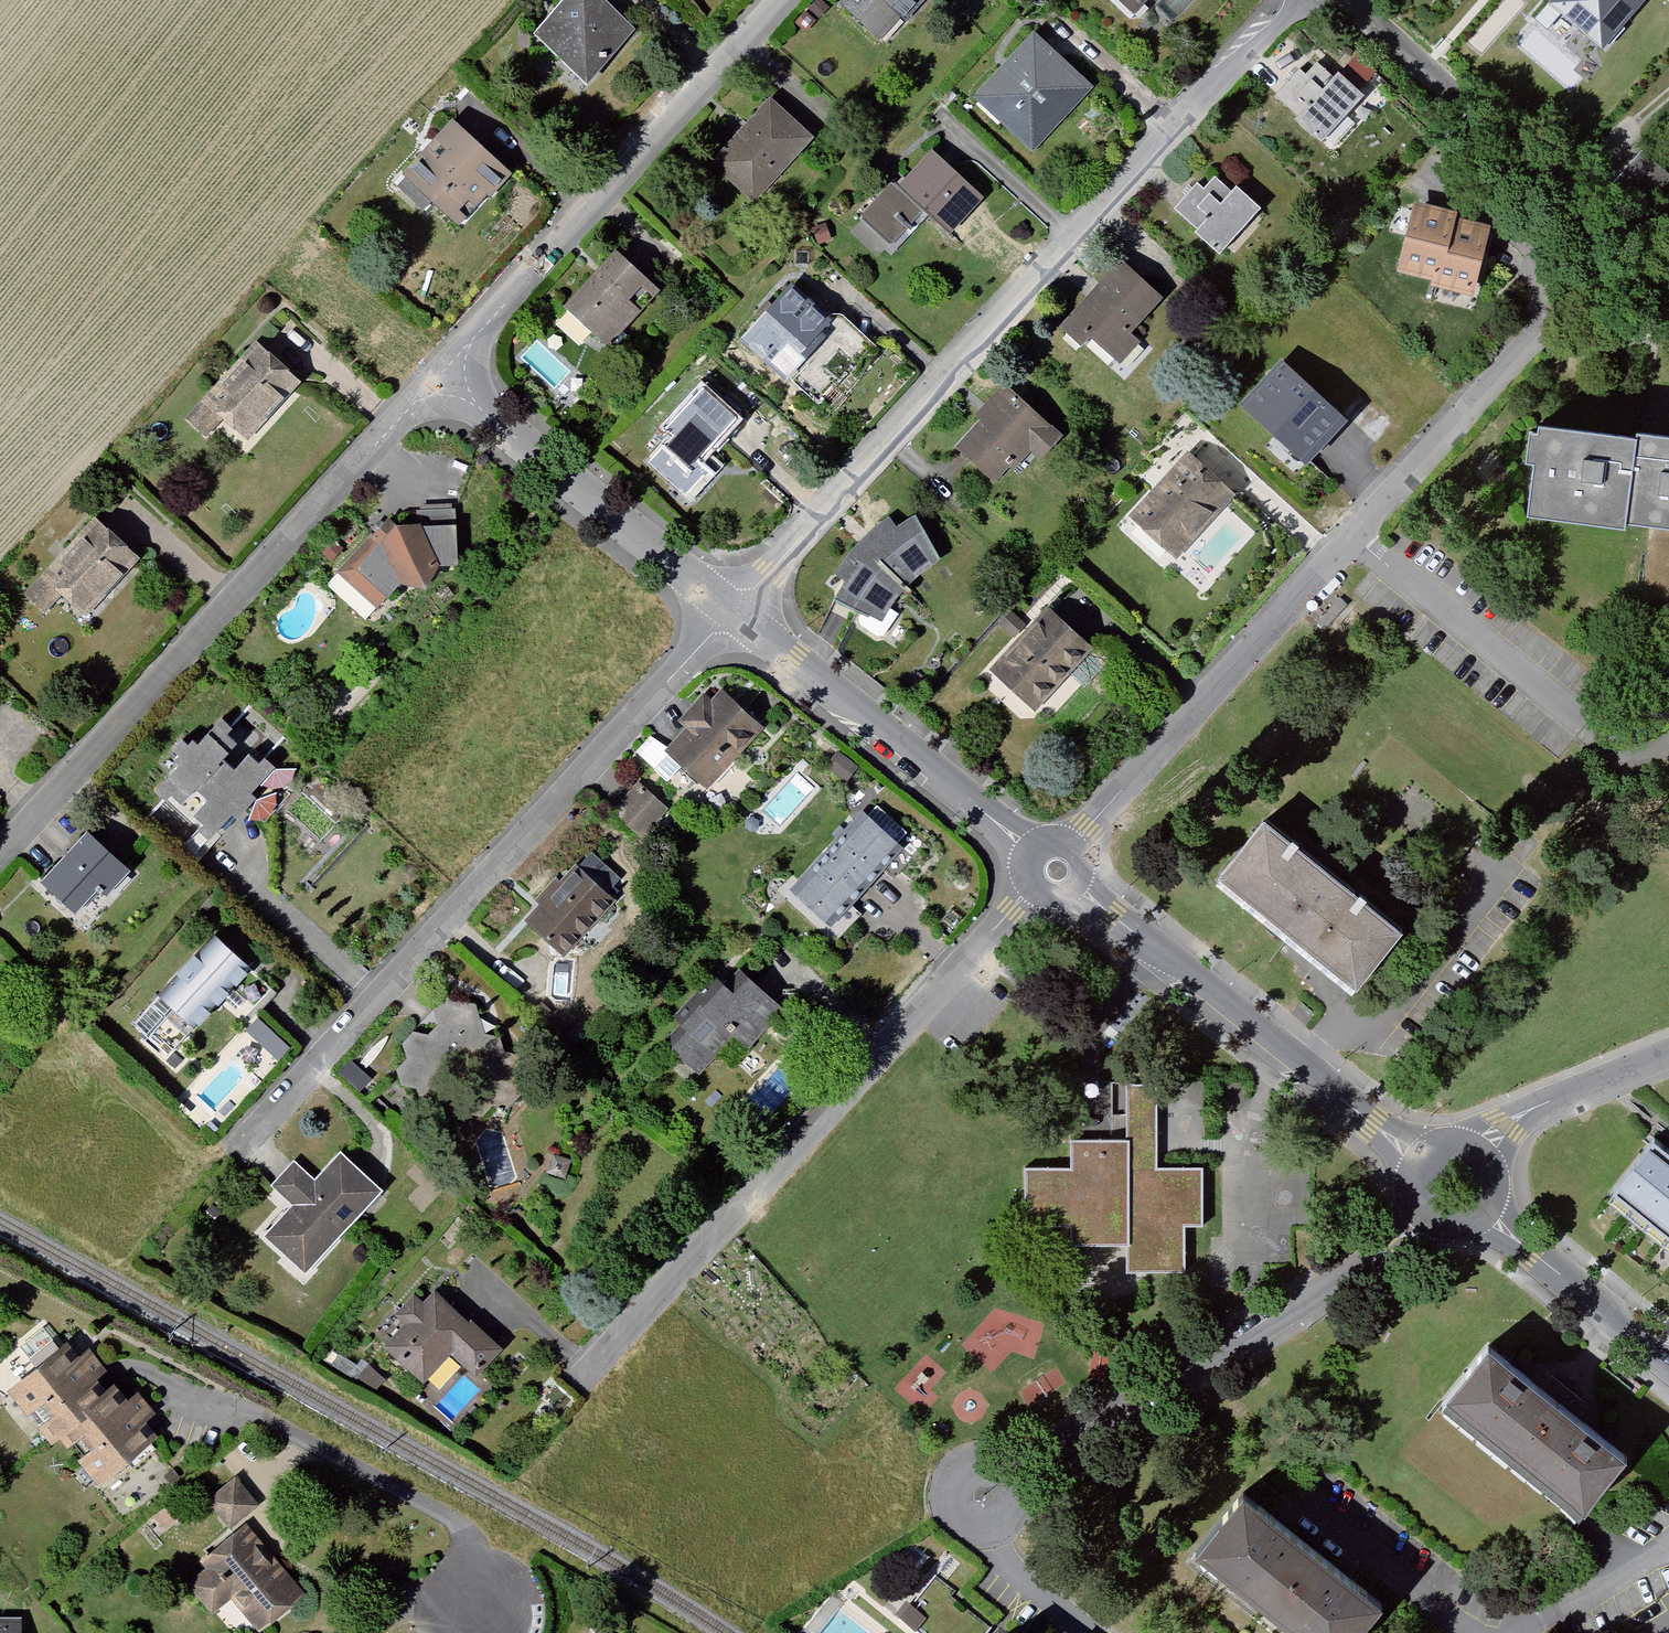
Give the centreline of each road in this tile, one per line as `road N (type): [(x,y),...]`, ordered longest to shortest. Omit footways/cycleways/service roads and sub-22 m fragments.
road 1 (residential): [(730,611),(1164,125),(1294,0)]
road 2 (residential): [(1069,849),(1624,232)]
road 3 (residential): [(222,1167),(451,895),(730,611)]
road 4 (residential): [(1082,1632),(987,1561),(953,1493),(1379,1252),(1417,1218)]
road 5 (residential): [(578,1382),(1029,890)]
road 6 (residential): [(0,850),(439,373)]
road 7 (residential): [(439,373),(776,0)]
road 8 (residential): [(1077,885),(1420,1160)]
road 9 (residential): [(730,611),(1032,850)]
road 10 (residential): [(439,373),(730,611)]
road 11 (residential): [(1485,1213),(1668,1362)]
road 12 (residential): [(1478,1160),(1526,1115),(1668,1051)]

